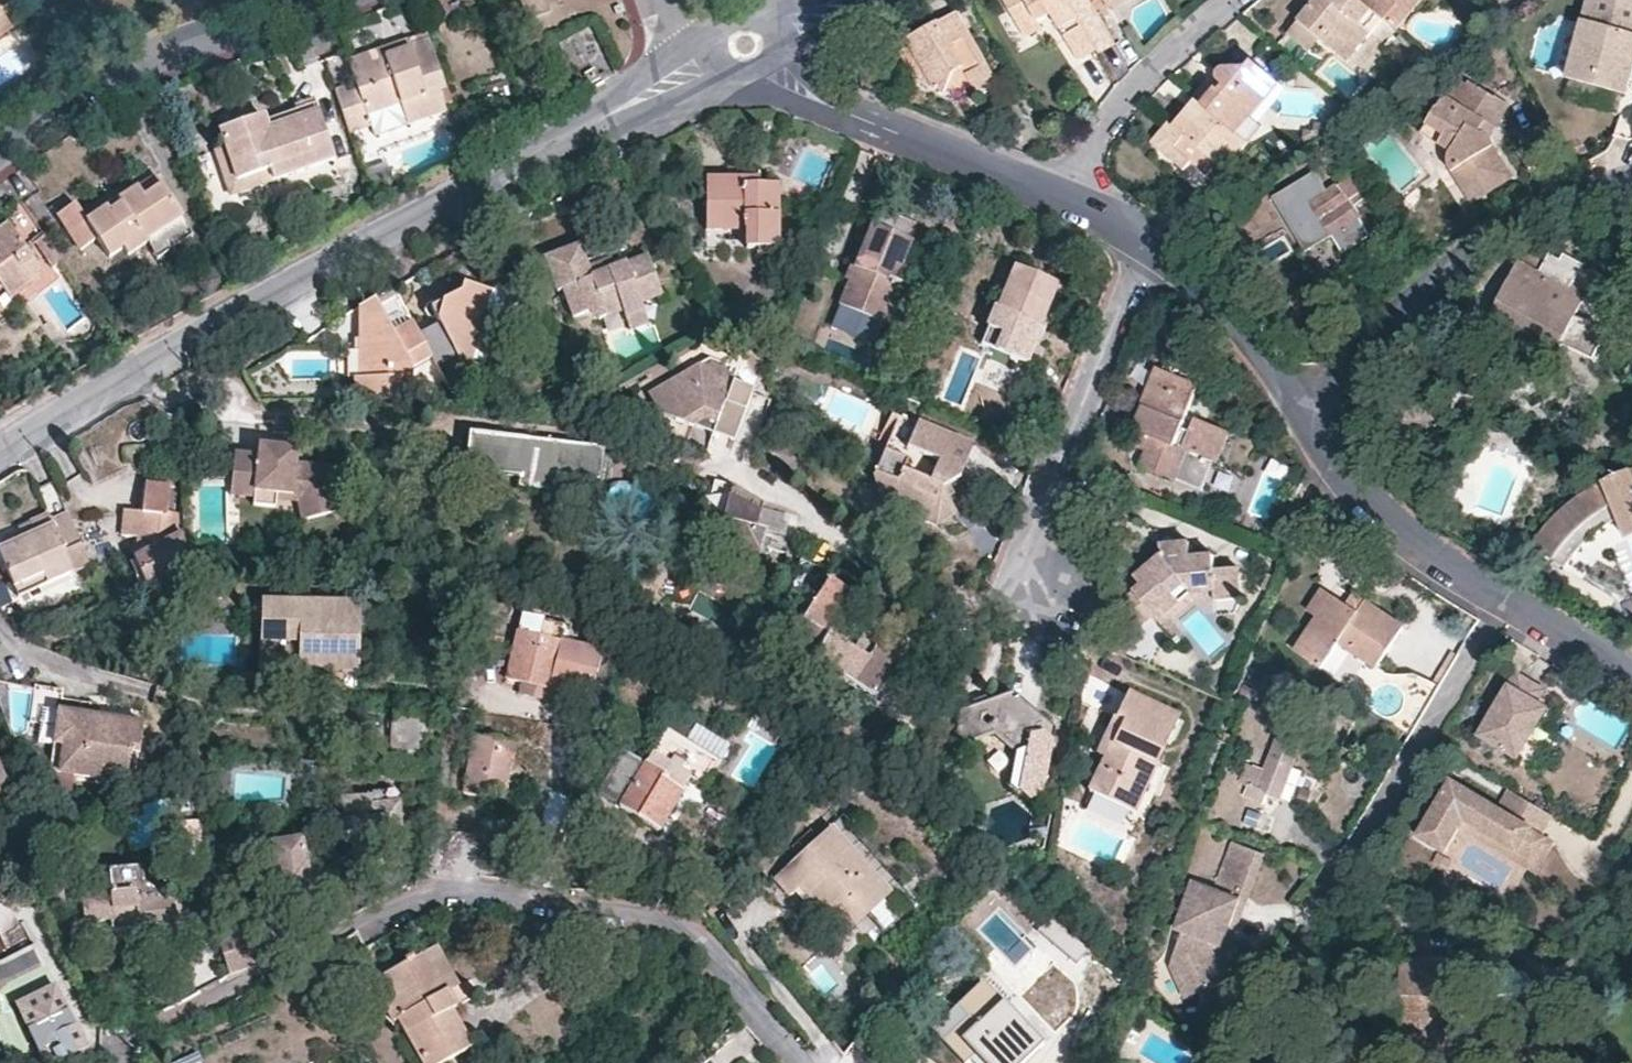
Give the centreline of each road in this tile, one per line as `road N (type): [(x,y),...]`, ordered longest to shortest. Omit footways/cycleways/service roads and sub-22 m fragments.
road 1 (residential): [(808,1062),(733,974),(665,924),(501,899),(440,902),(125,1041),(111,1062)]
road 2 (residential): [(0,451),(682,70)]
road 3 (residential): [(1631,682),(1434,558),(1354,483),(1309,412)]
road 4 (residential): [(1066,605),(1025,582),(1085,390),(1151,243)]
road 5 (residential): [(1309,412),(1388,317),(1474,252),(1544,213),(1631,183)]
road 6 (residential): [(327,0),(86,92),(0,149)]
road 7 (residential): [(1066,197),(792,91),(745,47)]
road 8 (residential): [(1235,0),(1125,94),(1066,197)]
road 9 (residential): [(1309,412),(1217,299),(1151,243)]

